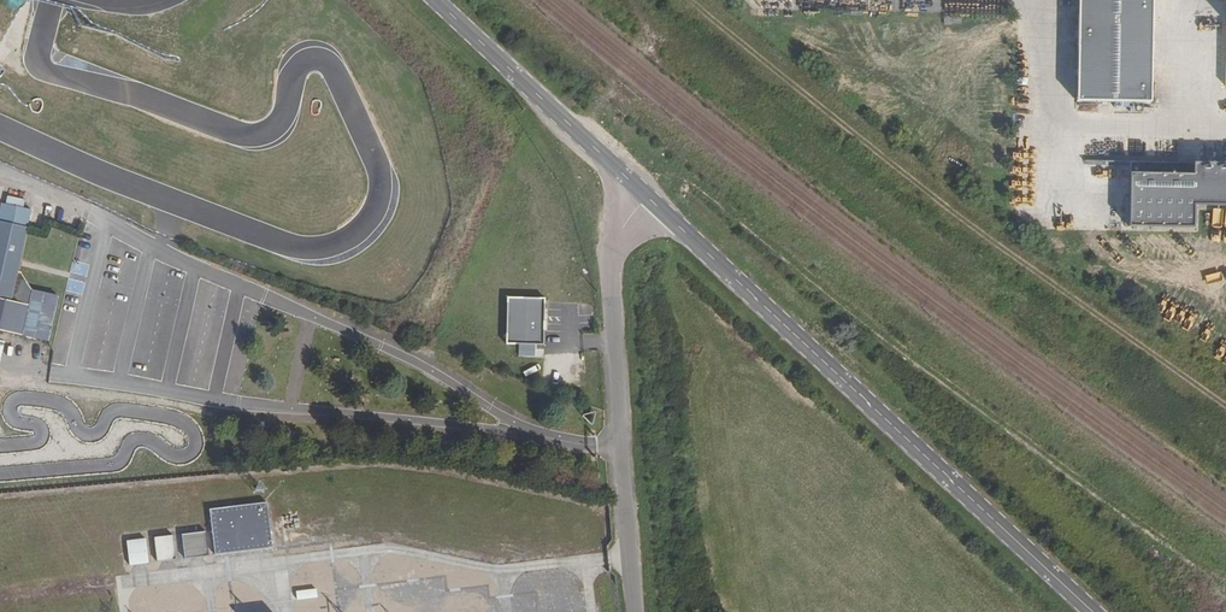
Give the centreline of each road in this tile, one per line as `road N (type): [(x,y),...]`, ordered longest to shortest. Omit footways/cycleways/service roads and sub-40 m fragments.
road 1 (unclassified): [(647,199),(1092,611)]
road 2 (unclassified): [(647,199),(613,247),(609,299),(635,557)]
road 3 (unclassified): [(436,0),(647,199)]

